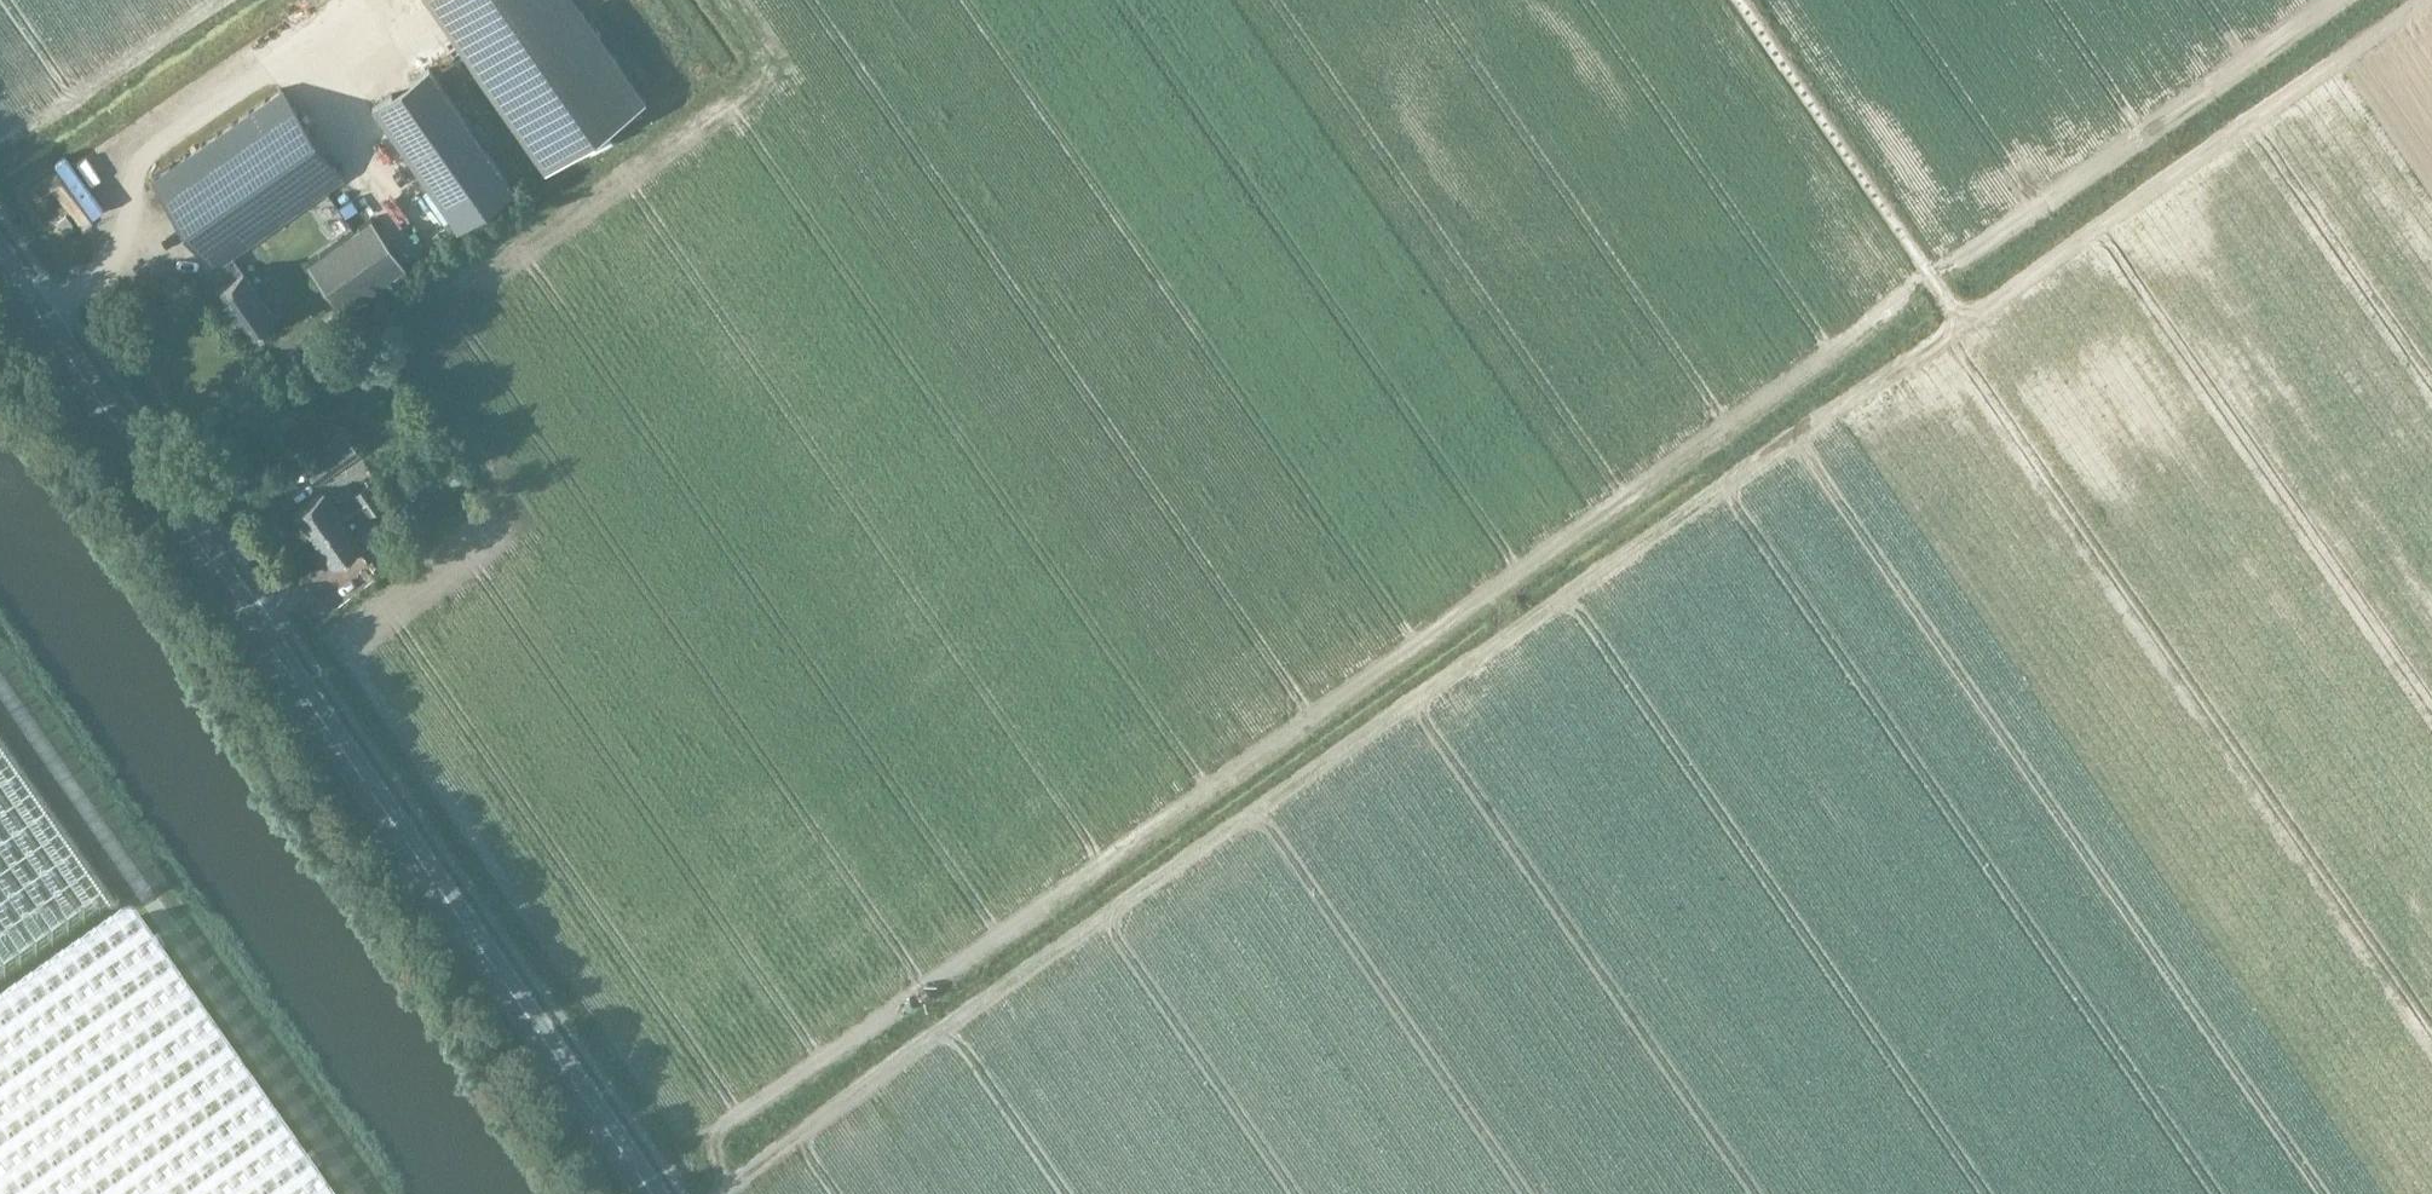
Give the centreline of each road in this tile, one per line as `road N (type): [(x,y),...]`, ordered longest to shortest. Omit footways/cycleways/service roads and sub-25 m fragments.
road 1 (primary): [(652,1193),(0,259)]

